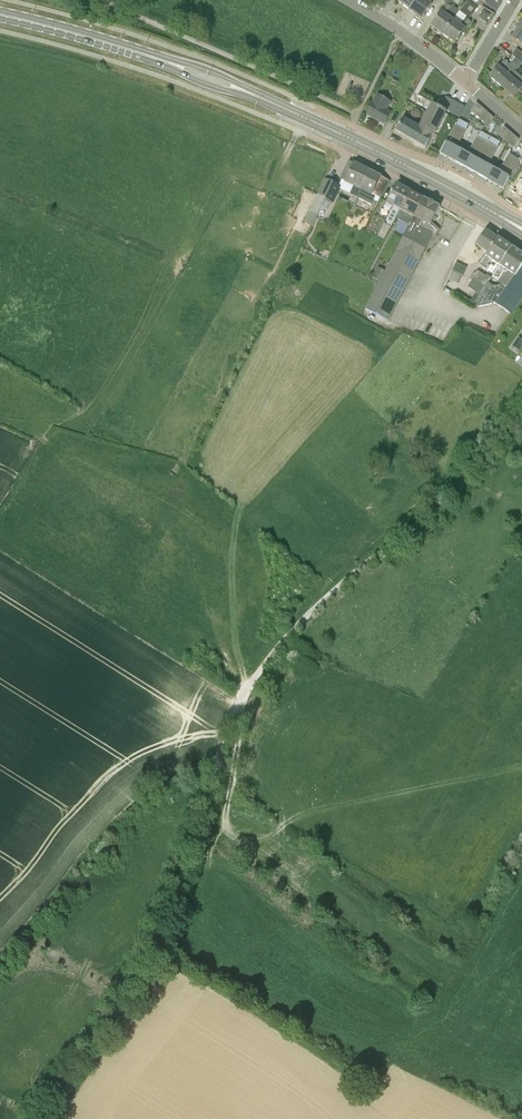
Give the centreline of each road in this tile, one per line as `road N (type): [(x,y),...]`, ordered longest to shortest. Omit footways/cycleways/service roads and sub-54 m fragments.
road 1 (unclassified): [(521,401),(424,516),(300,623),(239,701),(150,959),(33,1118)]
road 2 (primary): [(505,219),(255,96)]
road 3 (primary): [(165,61),(0,15)]
road 4 (residential): [(465,82),(346,0)]

